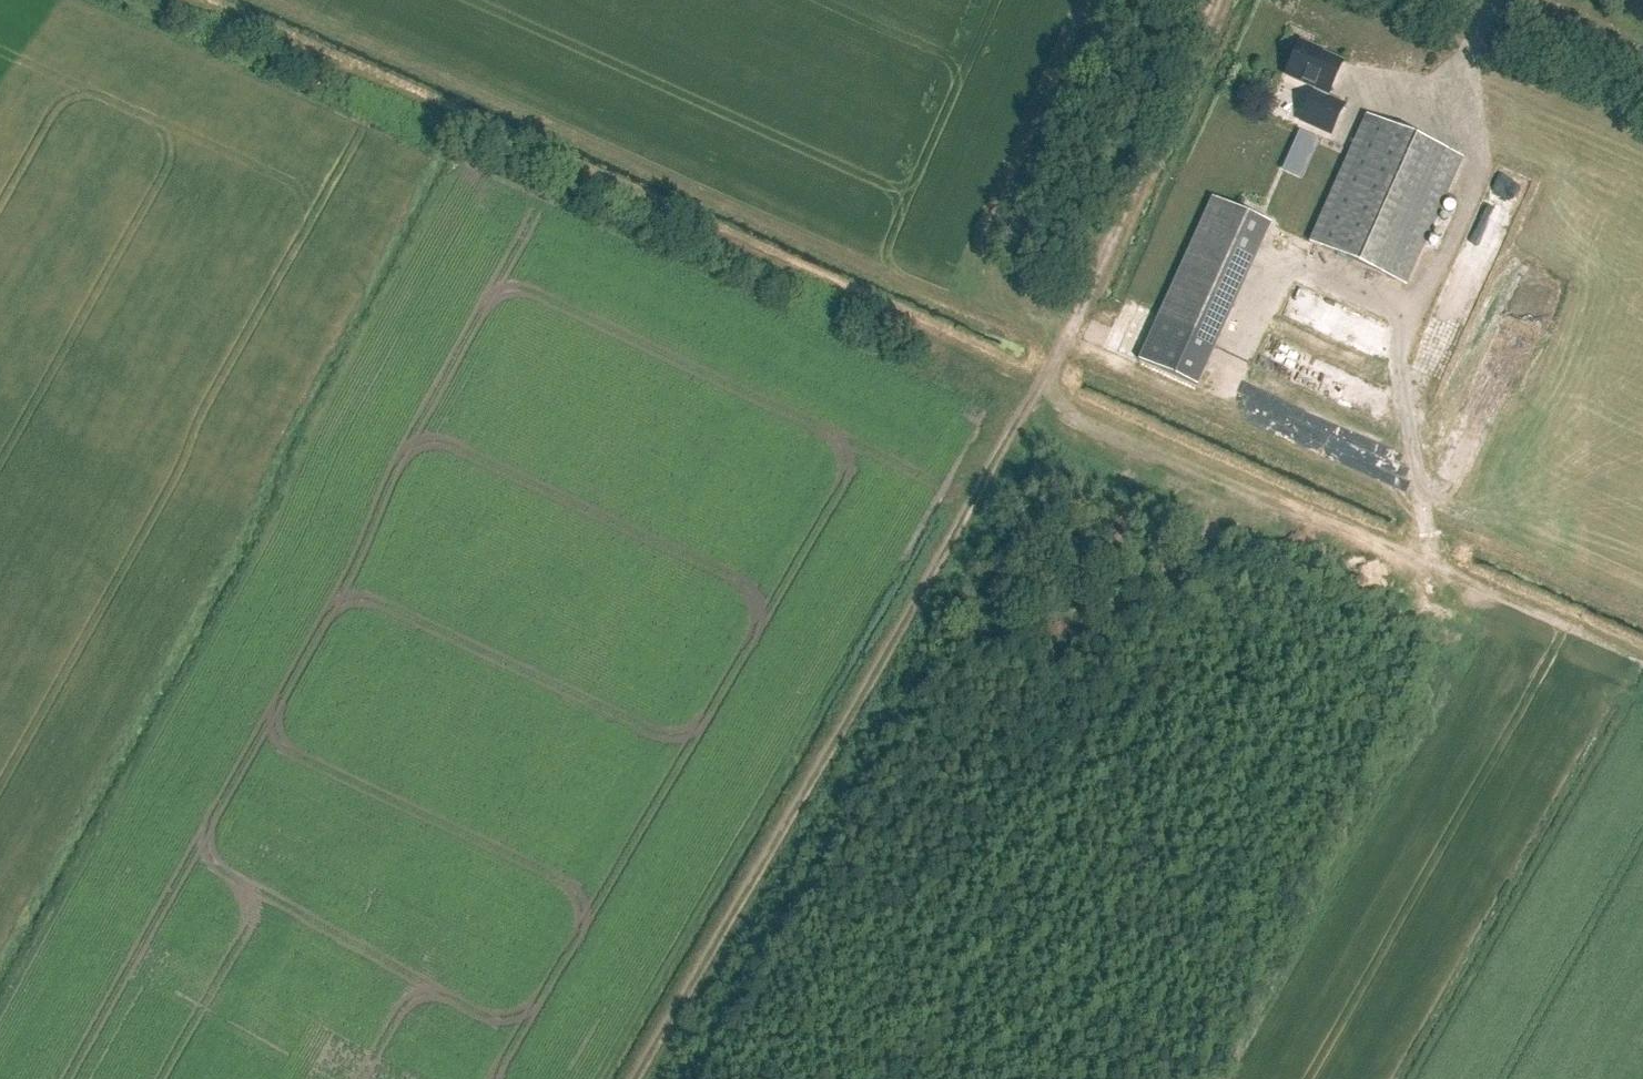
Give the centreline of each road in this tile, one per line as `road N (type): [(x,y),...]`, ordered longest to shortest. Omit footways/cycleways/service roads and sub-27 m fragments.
road 1 (track): [(1040,388),(637,1078)]
road 2 (track): [(1223,0),(1040,388)]
road 3 (tertiary): [(1642,57),(1516,0)]

